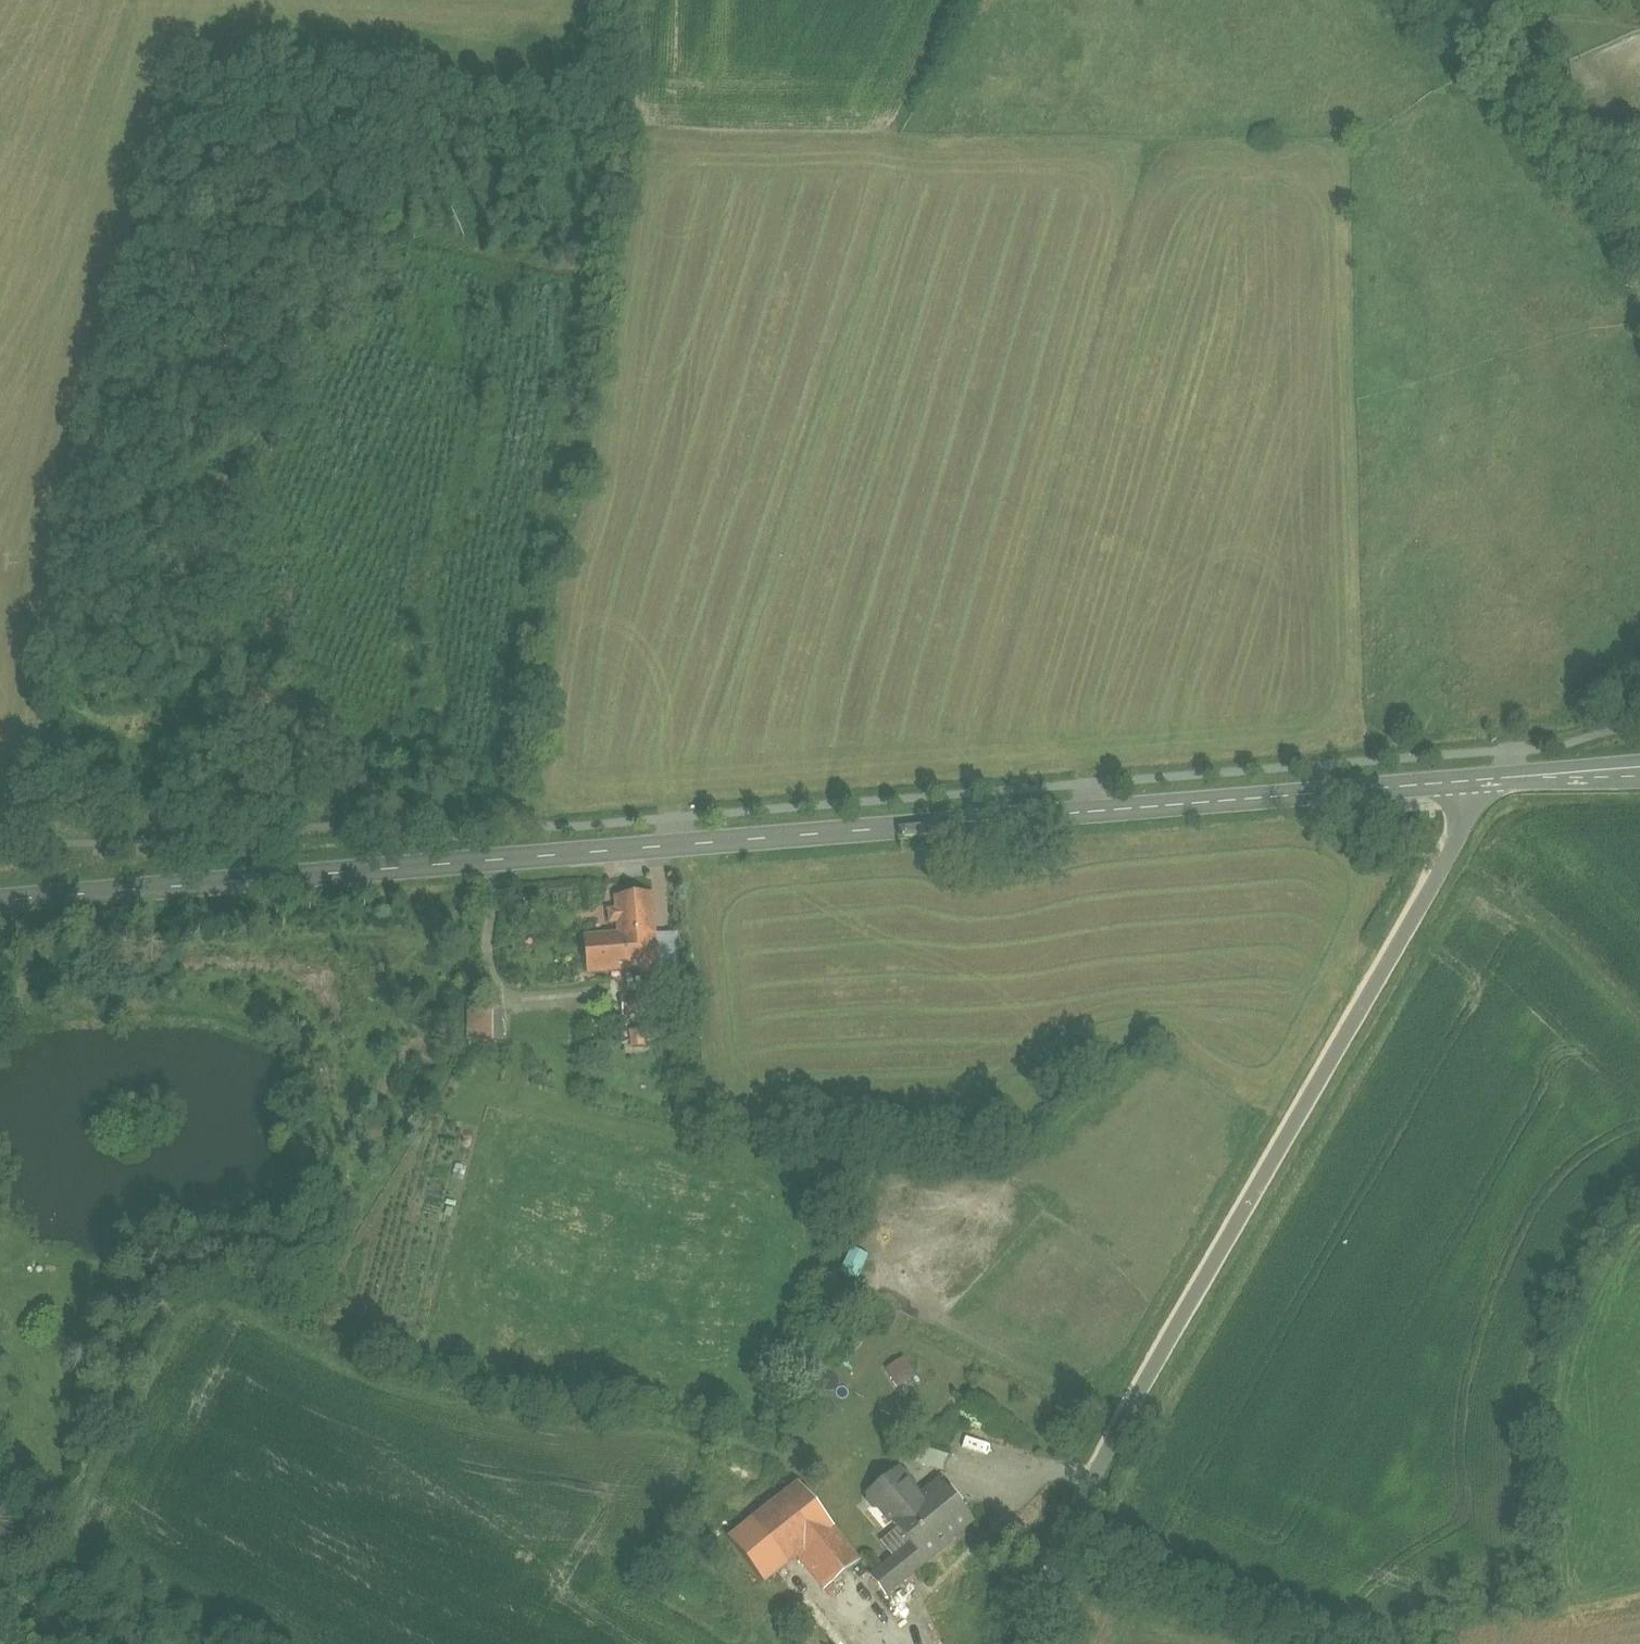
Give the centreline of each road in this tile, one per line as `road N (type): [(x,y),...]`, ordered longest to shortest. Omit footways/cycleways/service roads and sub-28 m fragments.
road 1 (tertiary): [(1481,785),(0,900)]
road 2 (unclassified): [(1481,785),(1107,1458),(1021,1643)]
road 3 (tertiary): [(1639,766),(1481,785)]
road 4 (tertiary): [(1481,785),(1639,782)]

